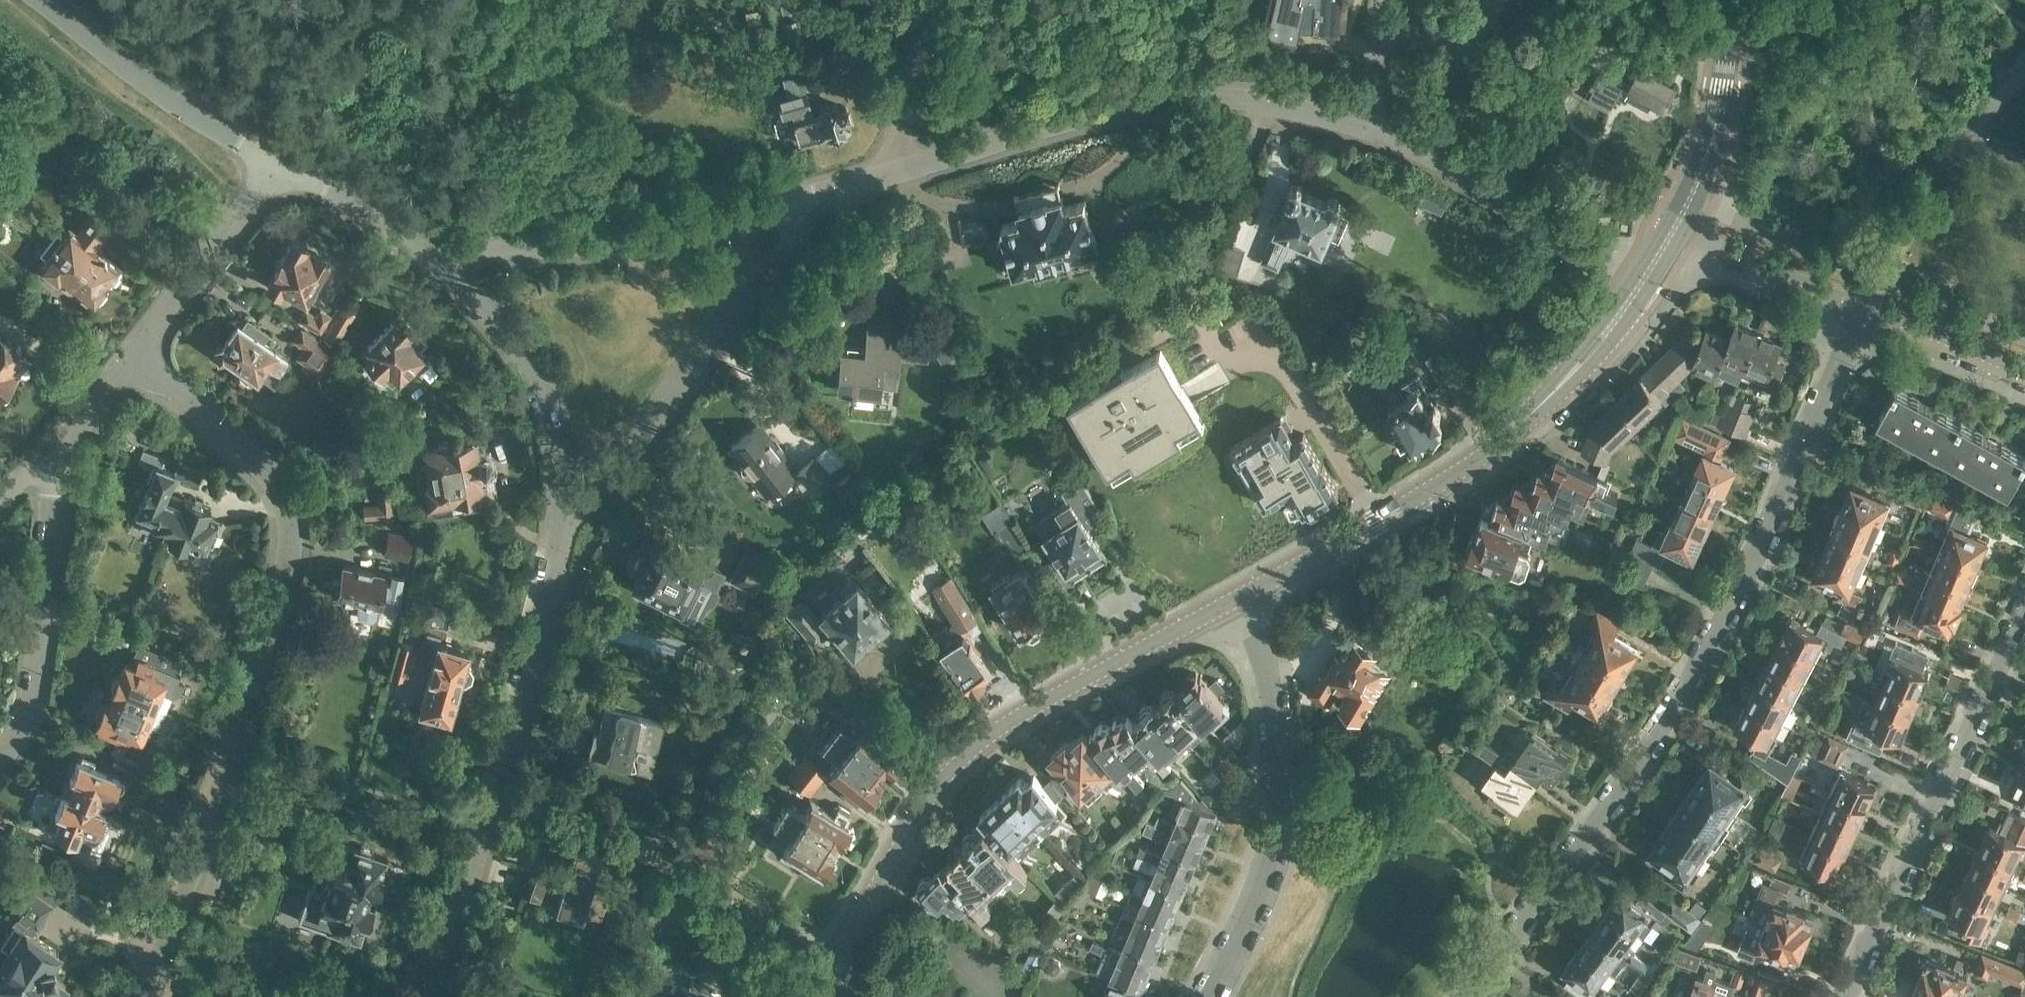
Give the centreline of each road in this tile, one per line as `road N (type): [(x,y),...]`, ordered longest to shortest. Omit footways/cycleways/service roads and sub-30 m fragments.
road 1 (residential): [(1631,282),(1504,194),(1366,130),(1256,100),(1181,93),(1107,105),(794,201)]
road 2 (residential): [(1472,996),(1722,632),(1866,309)]
road 3 (residential): [(133,362),(264,459),(292,511),(294,540),(256,689),(142,996)]
road 4 (tertiary): [(813,996),(919,814),(986,736),(1245,594)]
road 5 (residential): [(416,996),(539,641),(566,507)]
road 6 (residential): [(1849,996),(2024,596)]
road 7 (residential): [(1212,996),(1272,865),(1286,801),(1284,711),(1245,594)]
road 8 (residential): [(566,507),(602,489),(697,354),(788,249),(794,201)]
road 9 (tertiary): [(1245,594),(1457,472),(1566,377)]
road 10 (unclassified): [(423,237),(535,241),(665,228),(794,201)]
road 11 (residential): [(566,507),(543,383),(518,337),(423,237)]
road 12 (residential): [(0,763),(26,738),(45,670),(54,470)]
road 13 (unclassified): [(279,160),(139,75),(41,0)]
road 14 (residential): [(133,362),(279,160)]
road 15 (residential): [(1886,280),(1700,206)]
road 16 (residential): [(1682,235),(1866,309)]
road 17 (track): [(940,0),(909,120),(906,171)]
road 18 (residential): [(1866,309),(2024,376)]
road 19 (unclassified): [(423,237),(279,160)]
road 20 (residential): [(2024,337),(1886,280)]
road 21 (tertiary): [(1711,135),(1730,0)]
road 22 (residential): [(54,470),(84,414),(133,362)]

